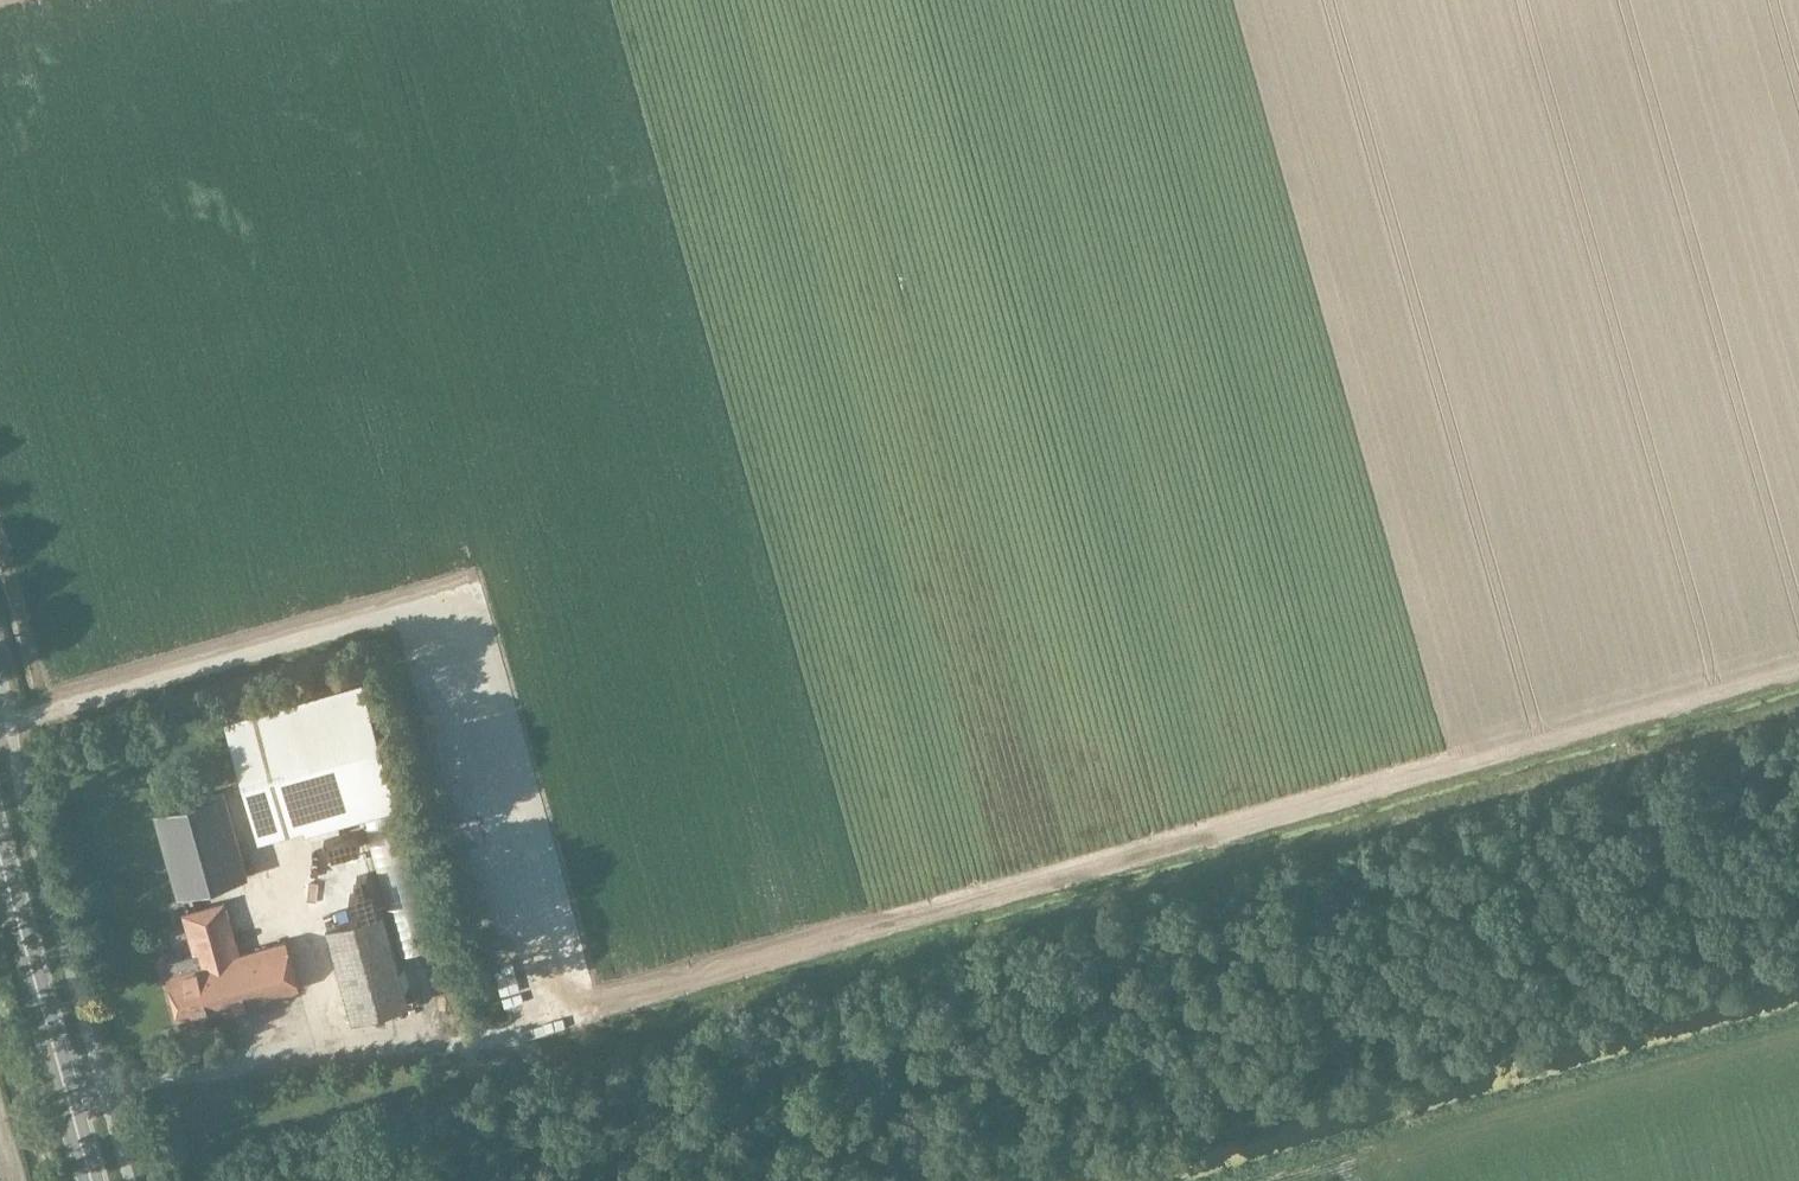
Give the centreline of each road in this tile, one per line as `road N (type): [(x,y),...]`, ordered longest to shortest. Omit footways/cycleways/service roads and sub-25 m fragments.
road 1 (track): [(561,1180),(845,1039),(1096,961),(1437,873),(1798,825)]
road 2 (secondary): [(91,1180),(0,859)]

